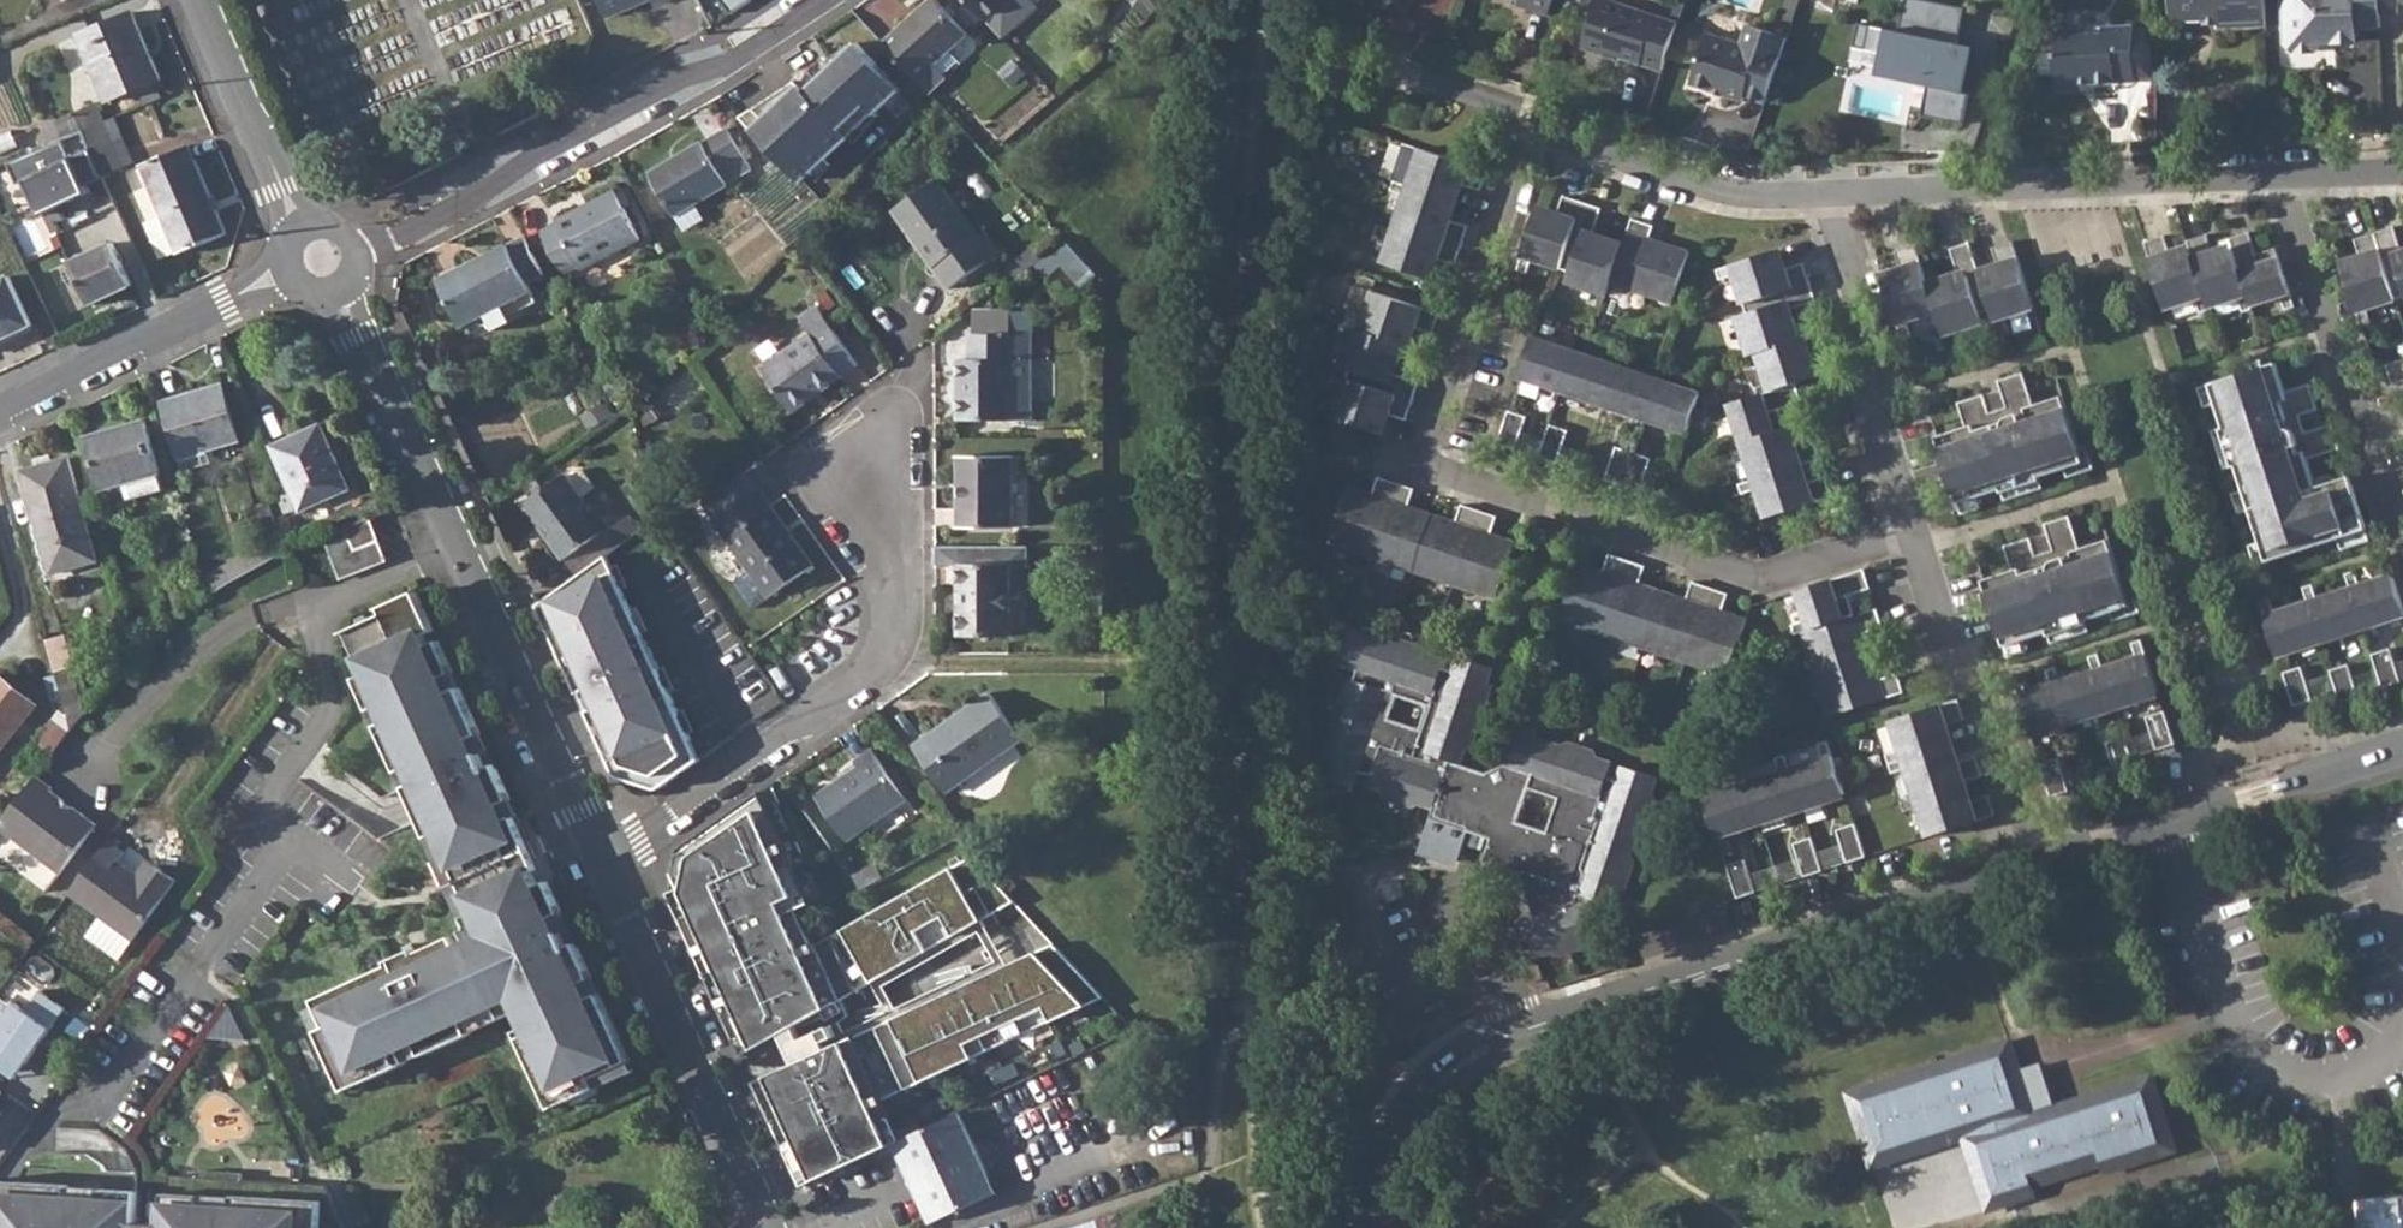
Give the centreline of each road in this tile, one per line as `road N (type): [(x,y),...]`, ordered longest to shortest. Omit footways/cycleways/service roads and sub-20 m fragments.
road 1 (residential): [(1543,123),(1418,469),(1762,584),(1918,535)]
road 2 (residential): [(1380,1227),(1382,1176),(1398,1133),(1433,1084),(1470,1055),(2043,863)]
road 3 (tertiary): [(606,866),(338,291)]
road 4 (residential): [(606,866),(867,688),(902,620),(870,457)]
road 5 (residential): [(354,243),(755,45),(825,0)]
road 6 (residential): [(1833,192),(2288,177)]
road 7 (tertiary): [(766,1227),(606,866)]
road 8 (residential): [(2288,177),(2402,551)]
road 9 (residential): [(2043,863),(2402,752)]
road 10 (residential): [(1833,192),(1918,535)]
road 11 (residential): [(1918,535),(1953,641),(1989,694),(2043,863)]
road 12 (residential): [(0,419),(289,273)]
road 13 (residential): [(1543,123),(1681,177),(1736,189),(1833,192)]
road 14 (tertiary): [(304,228),(206,0)]
road 15 (residential): [(1425,82),(1543,123)]

